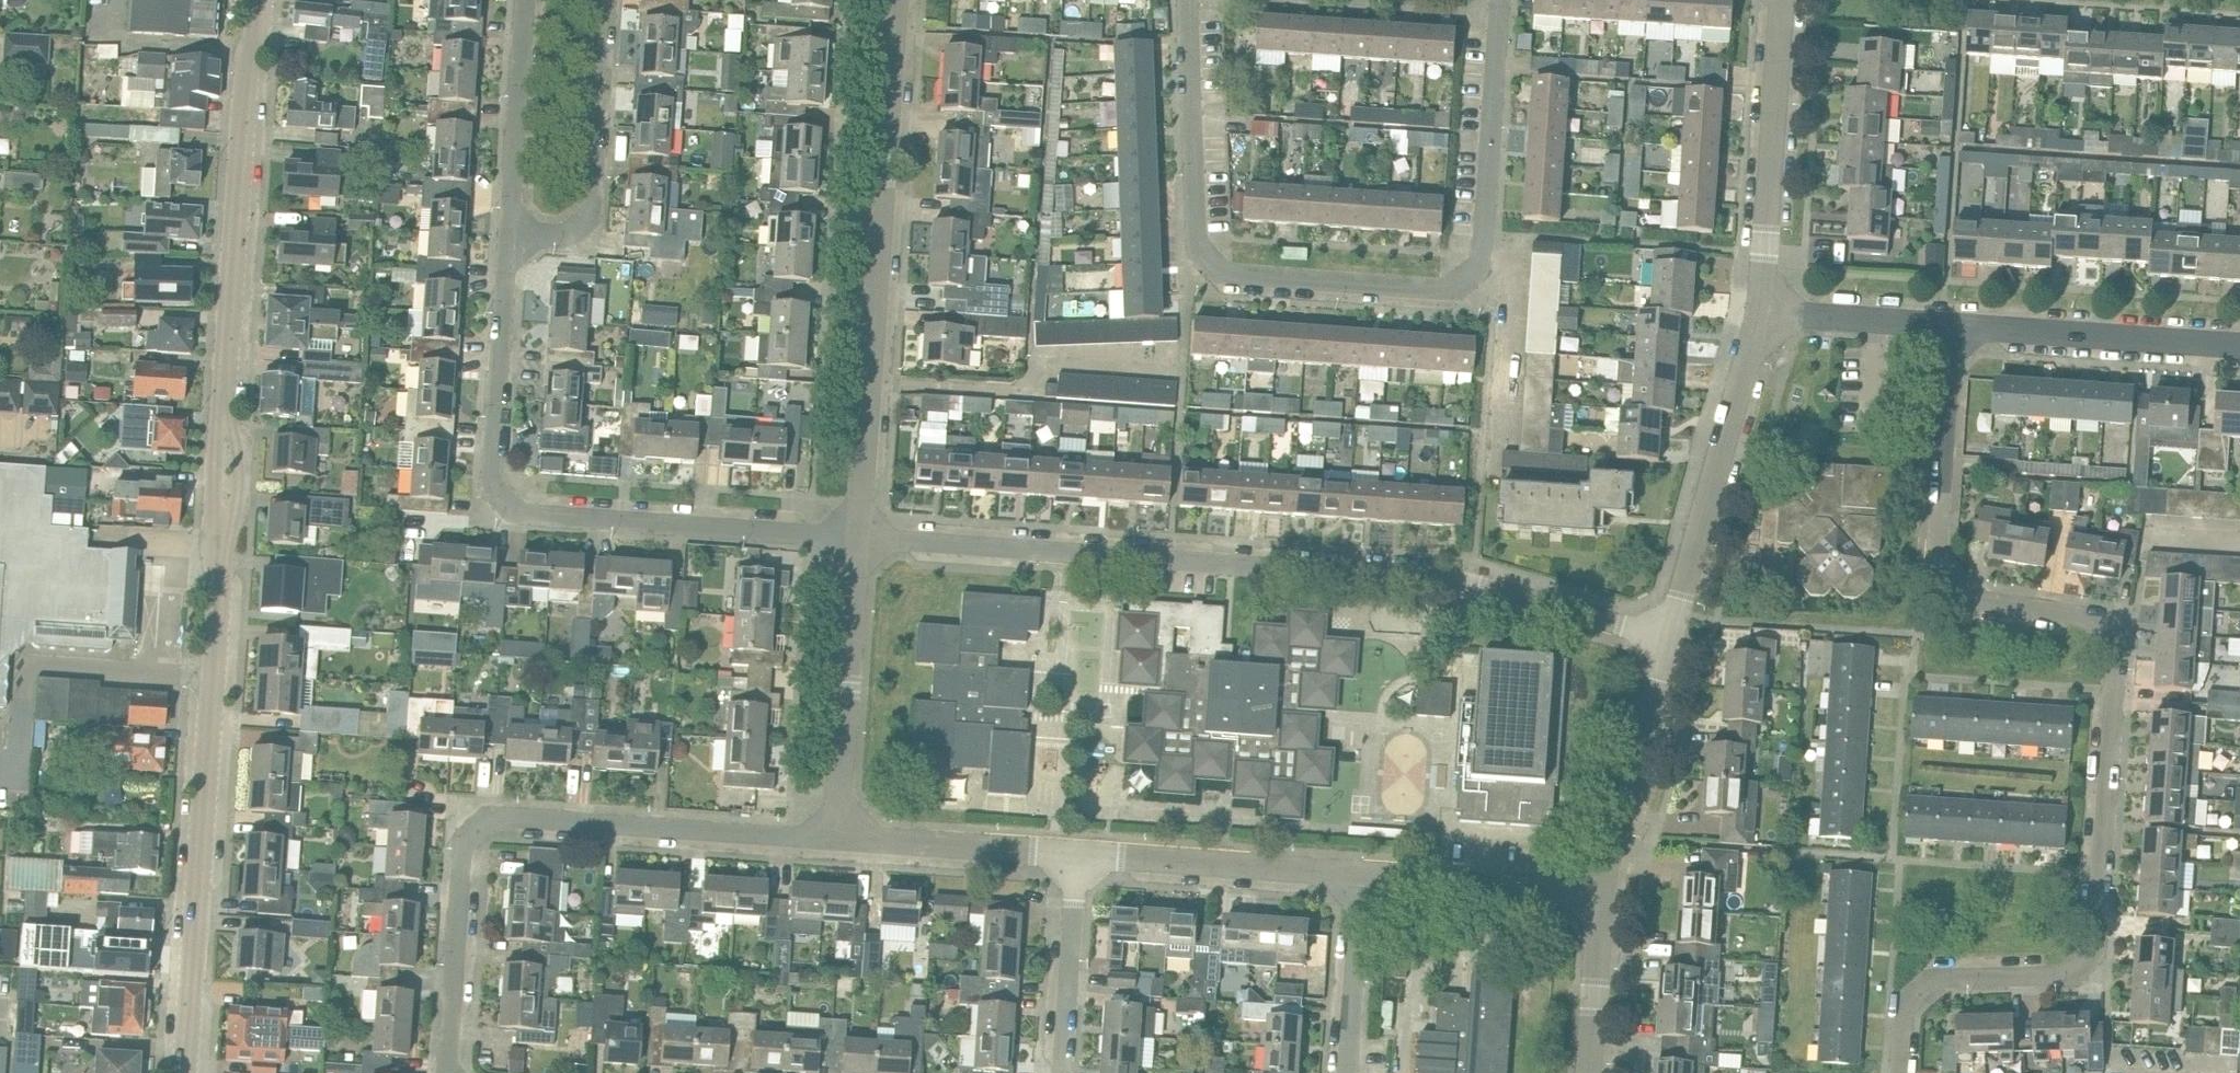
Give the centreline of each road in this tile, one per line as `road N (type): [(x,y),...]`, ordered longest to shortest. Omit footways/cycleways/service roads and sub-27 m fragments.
road 1 (residential): [(1901,1072),(1906,1005),(1932,979),(2072,975),(2098,942),(2118,650),(2093,617),(1961,598),(1937,560),(1952,325)]
road 2 (unclassified): [(1669,640),(1443,578),(858,537)]
road 3 (residential): [(858,537),(522,513),(492,480),(509,233)]
road 4 (residential): [(448,1072),(463,843),(493,816),(839,838)]
road 5 (residential): [(858,537),(896,0)]
road 6 (tertiary): [(185,1072),(218,545)]
road 7 (residential): [(1463,277),(1449,289),(1229,273),(1197,241),(1188,0)]
road 8 (tertiary): [(223,411),(247,67),(262,0)]
road 9 (unclassified): [(1669,640),(1758,312)]
road 10 (unclassified): [(1758,312),(1783,0)]
road 11 (residential): [(607,0),(589,217),(557,236),(509,233)]
road 12 (unclassified): [(839,838),(858,537)]
road 13 (residential): [(2239,345),(1952,325)]
road 14 (unclassified): [(1463,277),(1482,259),(1500,0)]
road 15 (residential): [(1362,873),(1077,853)]
road 16 (unclassified): [(1604,890),(1669,640)]
road 17 (residential): [(1604,890),(1362,873)]
road 18 (residential): [(1077,853),(839,838)]
road 19 (residential): [(509,233),(526,0)]
road 20 (residential): [(1062,1072),(1077,853)]
road 21 (residential): [(1348,1072),(1362,873)]
road 22 (residential): [(1952,325),(1758,312)]
road 23 (unclassified): [(1590,1072),(1604,890)]
road 24 (tertiary): [(218,545),(239,502),(242,442),(223,411)]
road 25 (tertiary): [(223,411),(212,506),(218,545)]

